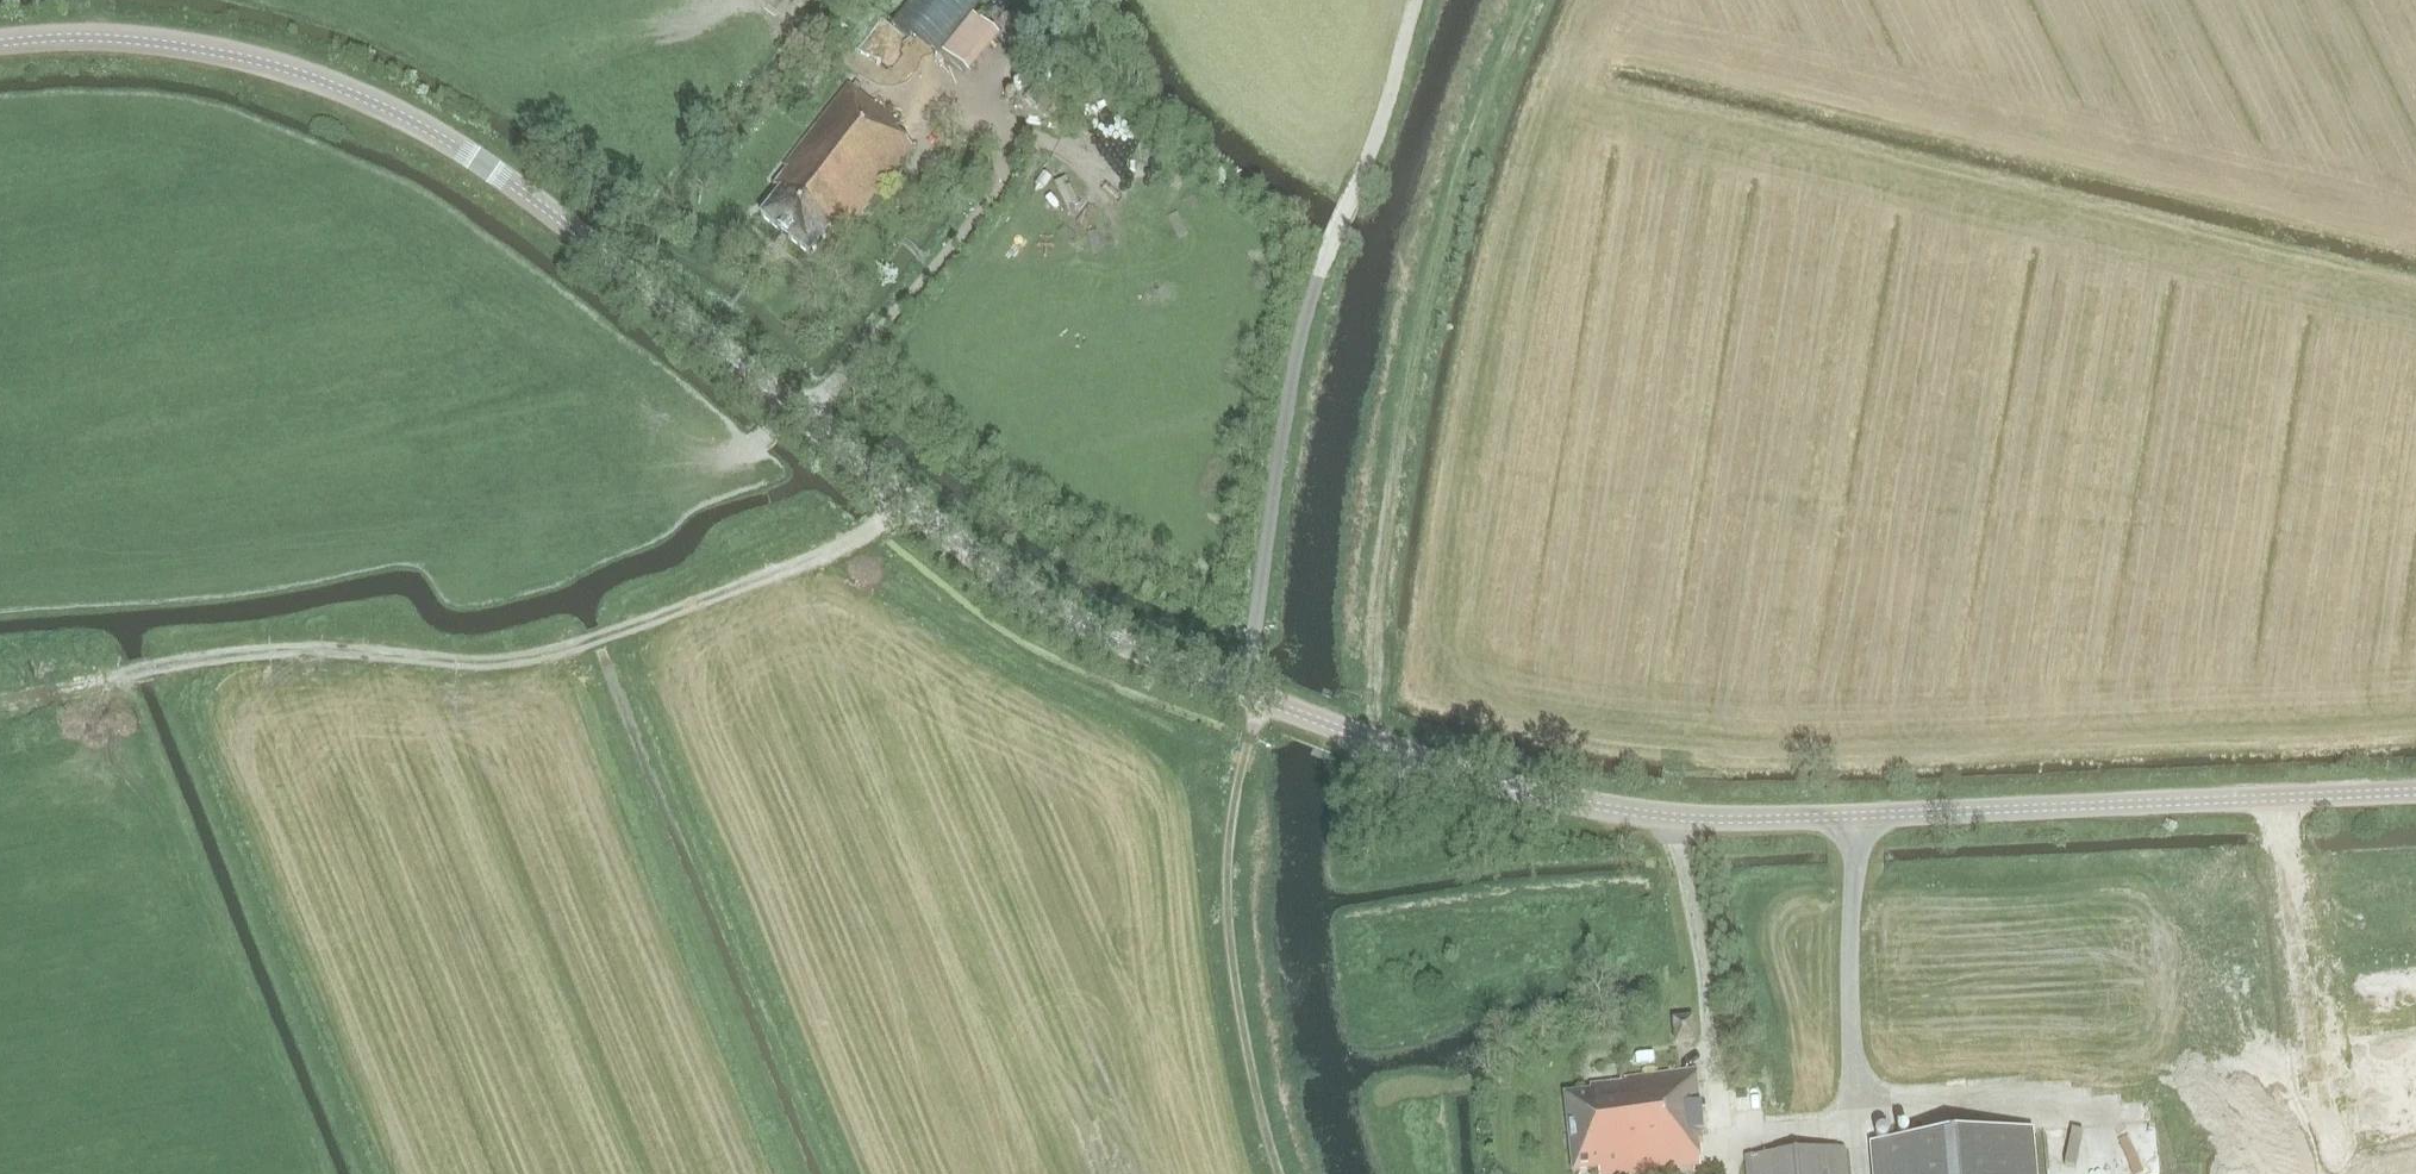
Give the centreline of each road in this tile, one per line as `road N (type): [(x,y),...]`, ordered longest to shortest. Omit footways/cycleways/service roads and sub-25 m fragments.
road 1 (tertiary): [(2415,788),(1718,818),(1622,811),(1488,780),(1166,661),(1029,593),(577,232),(357,94),(256,61),(151,41),(0,44)]
road 2 (track): [(907,502),(842,548),(538,661),(349,651),(116,672),(0,692)]
road 3 (track): [(772,0),(854,58),(902,110)]

